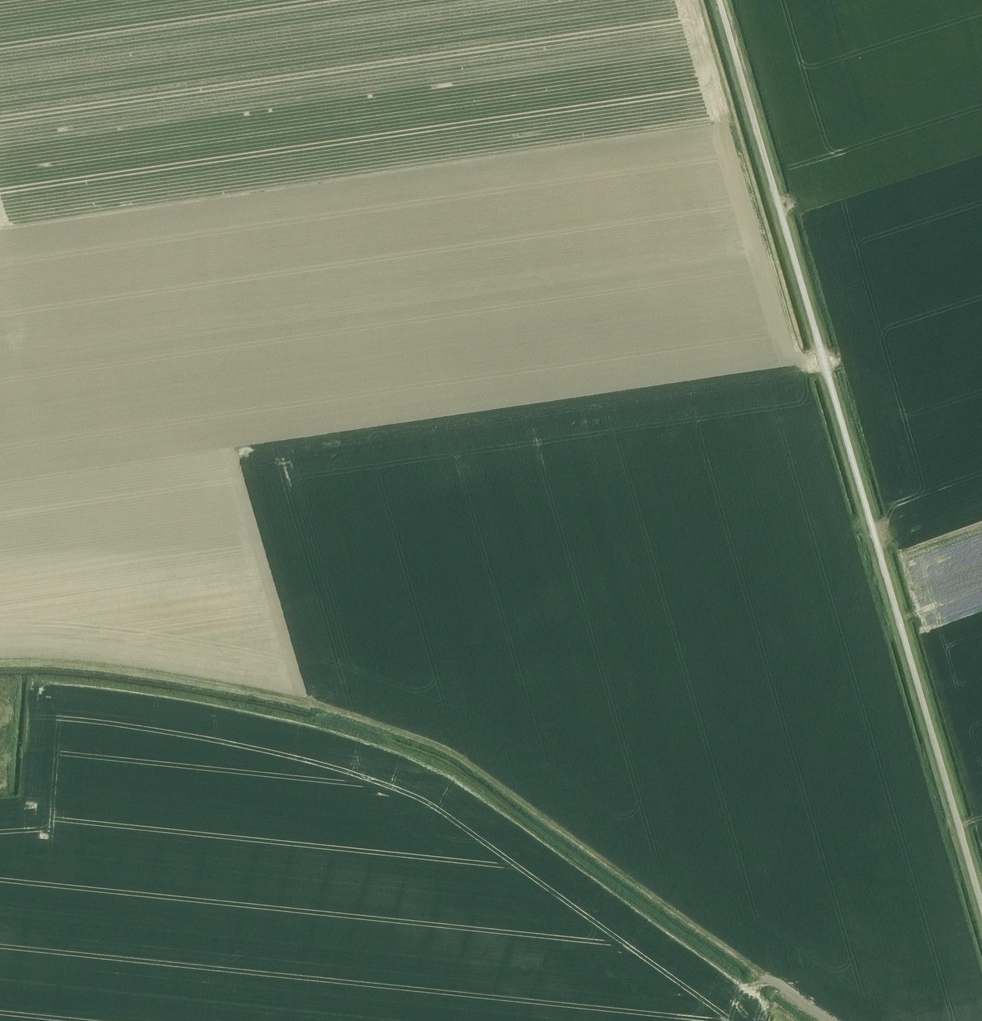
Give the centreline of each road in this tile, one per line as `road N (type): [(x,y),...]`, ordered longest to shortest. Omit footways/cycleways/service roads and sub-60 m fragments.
road 1 (unclassified): [(981,908),(718,0)]

